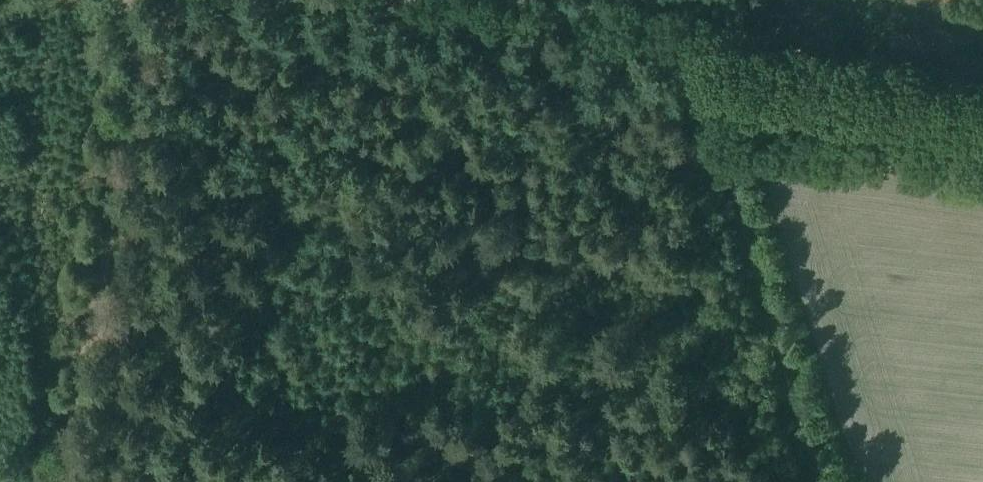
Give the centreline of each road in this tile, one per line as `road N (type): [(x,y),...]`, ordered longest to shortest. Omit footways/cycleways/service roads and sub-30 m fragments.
road 1 (track): [(131,0),(55,481)]
road 2 (track): [(427,0),(717,49)]
road 3 (track): [(717,49),(982,88)]

